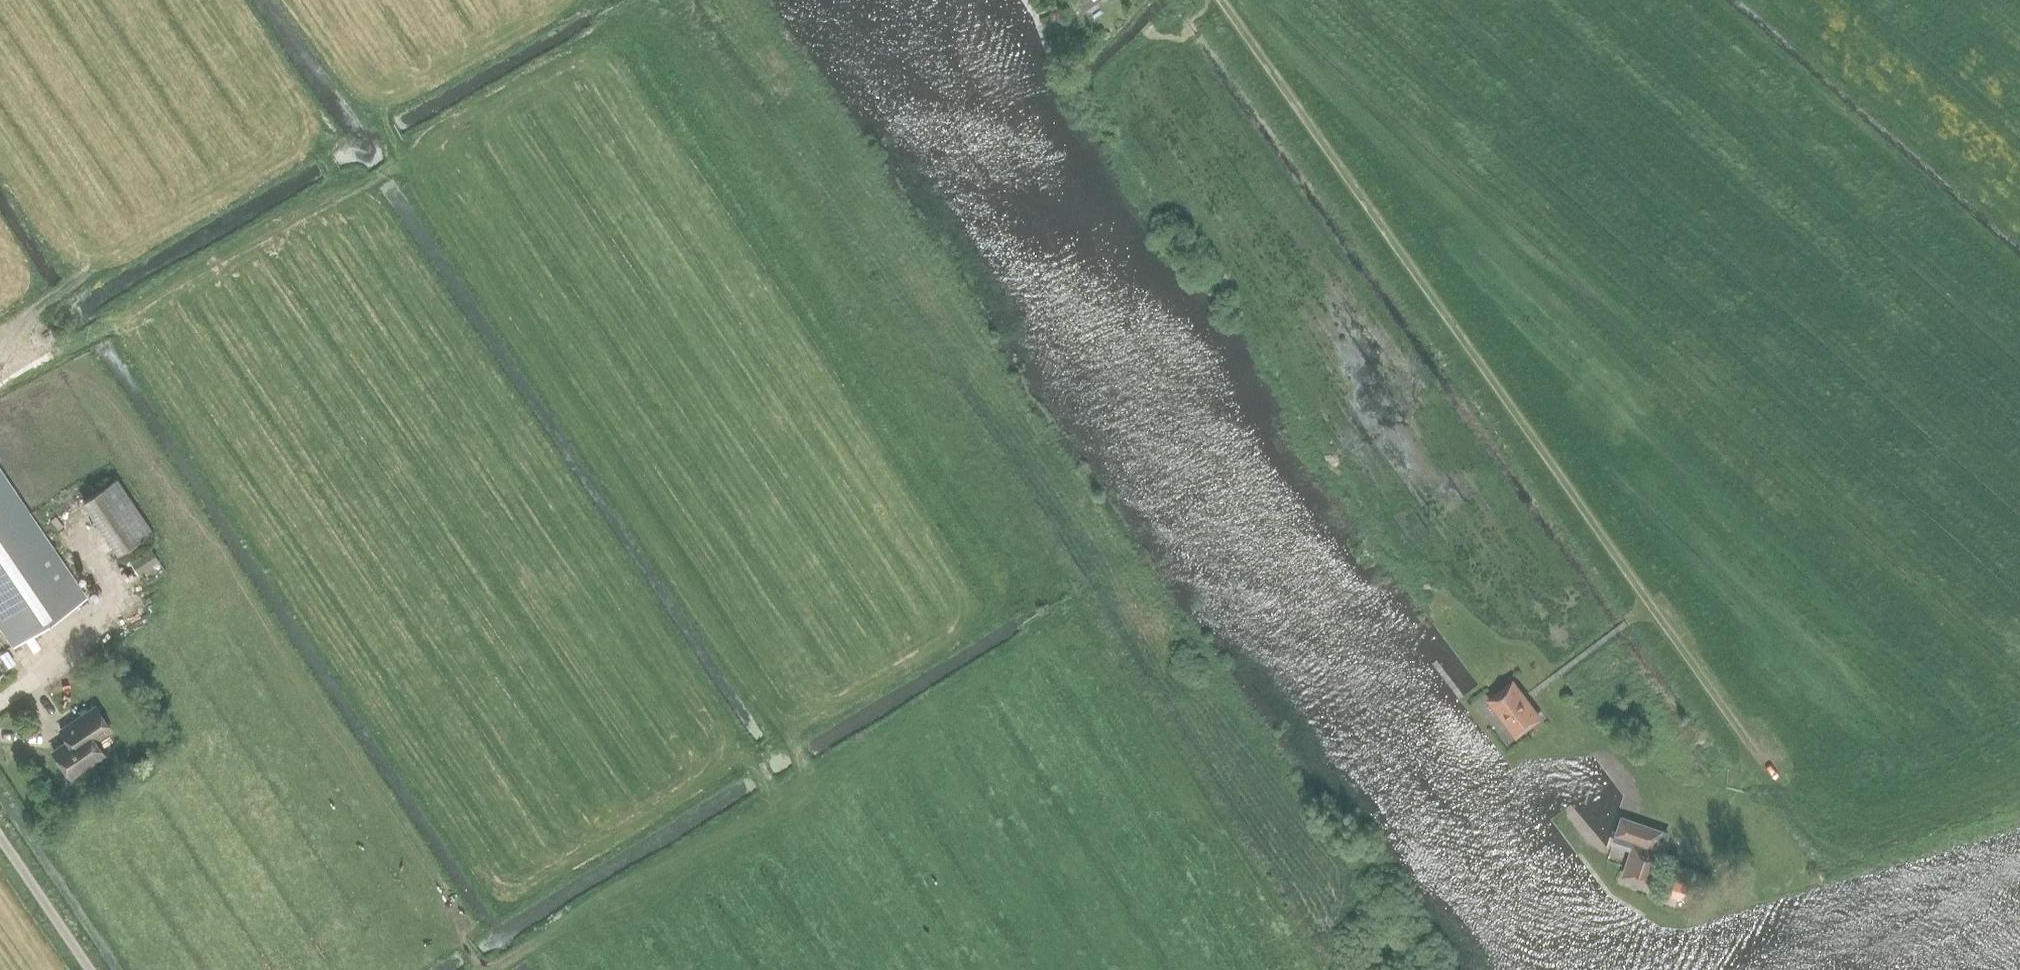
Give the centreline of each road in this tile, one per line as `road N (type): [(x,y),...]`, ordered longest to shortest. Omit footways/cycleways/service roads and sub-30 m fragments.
road 1 (track): [(1219,0),(1774,774)]
road 2 (unclassified): [(96,969),(0,826)]

